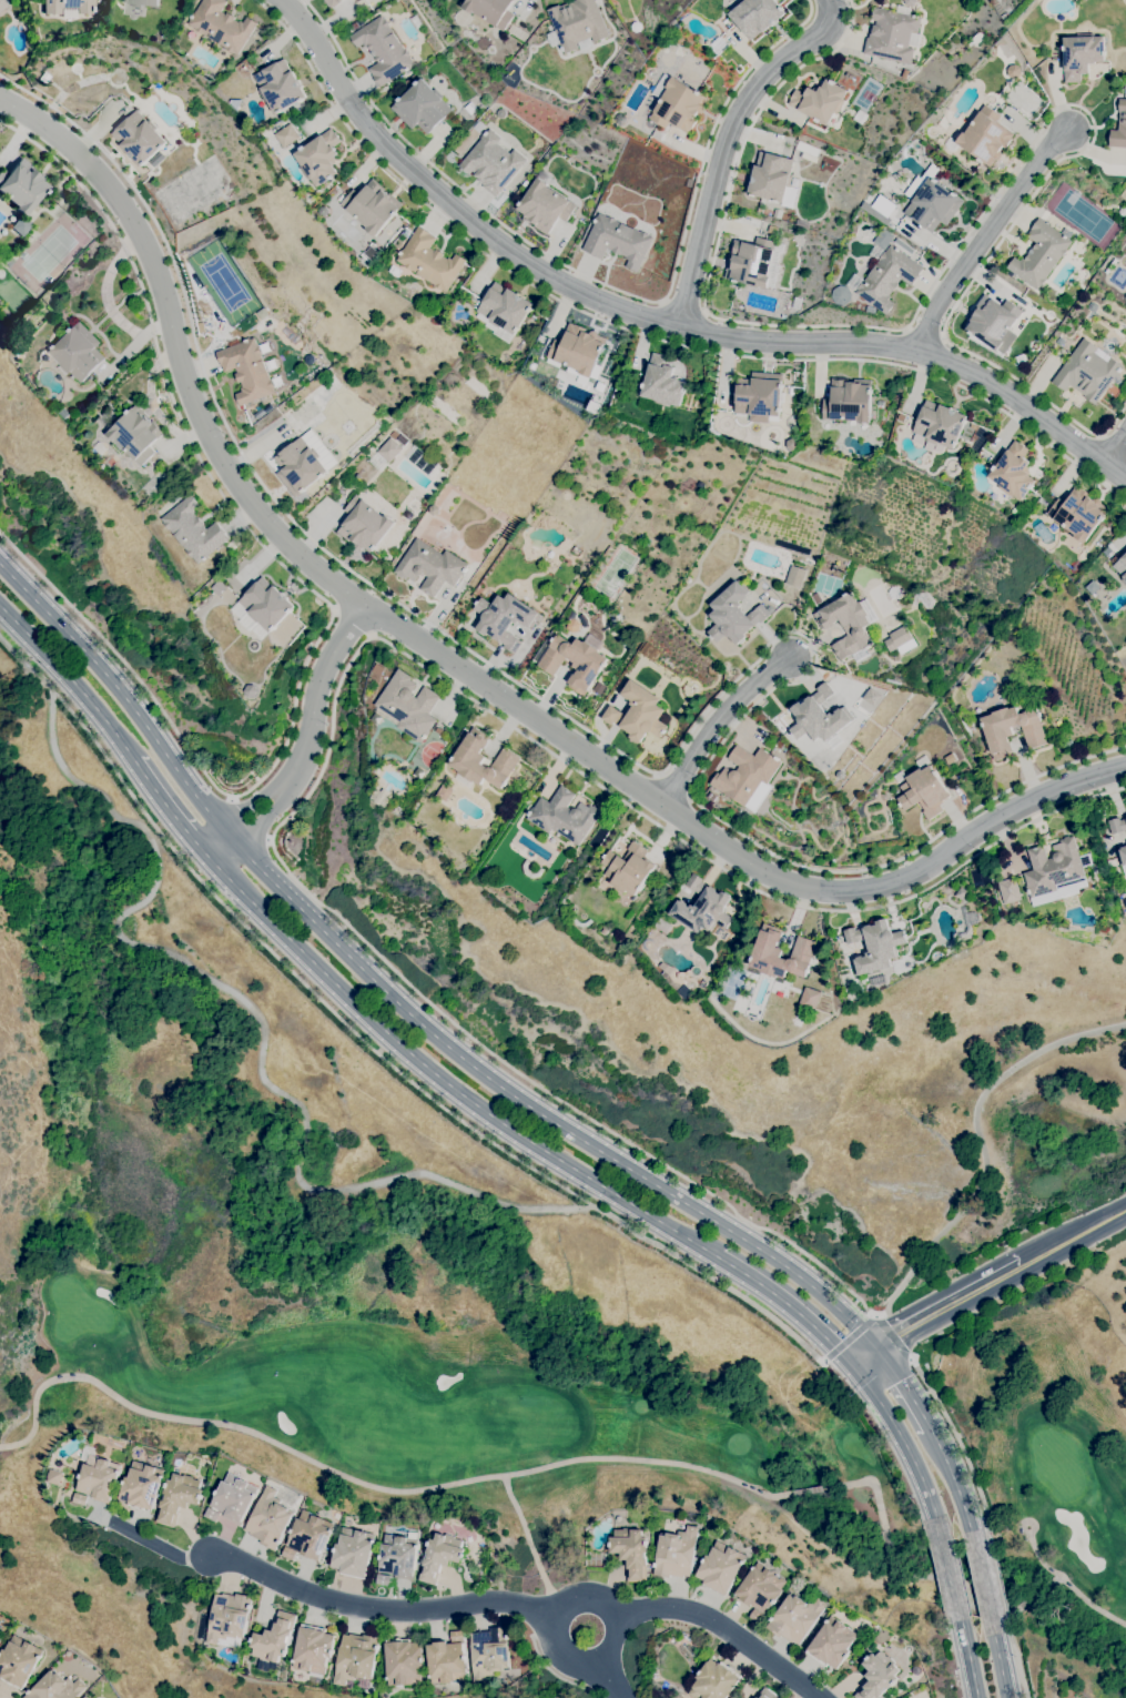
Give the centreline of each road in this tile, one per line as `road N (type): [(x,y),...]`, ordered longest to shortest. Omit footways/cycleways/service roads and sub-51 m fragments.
road 1 (residential): [(0,94),(105,180),(129,215),(150,254),(213,453),(300,558),(768,875),(848,893),(900,882),(1033,798),(1125,768)]
road 2 (residential): [(1125,480),(1014,395),(917,350),(681,327),(603,306),(517,262),(368,129),(277,0)]
road 3 (secondary): [(876,1348),(773,1259),(493,1081),(354,962),(234,839)]
road 4 (secondary): [(210,860),(394,1042),(494,1119),(718,1257)]
road 5 (residential): [(547,1614),(489,1603),(383,1610),(176,1555),(100,1519)]
road 6 (residential): [(829,0),(828,27),(747,100),(681,327)]
road 7 (secondary): [(234,839),(102,670),(0,565)]
road 8 (residential): [(365,605),(328,666),(304,759),(234,839)]
road 9 (residential): [(917,350),(936,305),(1069,131)]
road 10 (residential): [(547,1614),(545,1640),(560,1665),(599,1670),(623,1648),(625,1617),(601,1593),(572,1591),(547,1614)]
road 11 (residential): [(621,1610),(674,1606),(821,1697)]
road 12 (secondary): [(0,608),(134,761)]
road 13 (residential): [(790,657),(711,727),(665,805)]
road 14 (secondary): [(851,1365),(910,1452),(942,1535)]
road 15 (secondary): [(718,1257),(781,1297),(851,1365)]
road 16 (tertiary): [(876,1348),(1025,1263)]
road 17 (track): [(1125,1624),(1046,1566),(1027,1526)]
road 18 (secondary): [(134,761),(210,860)]

